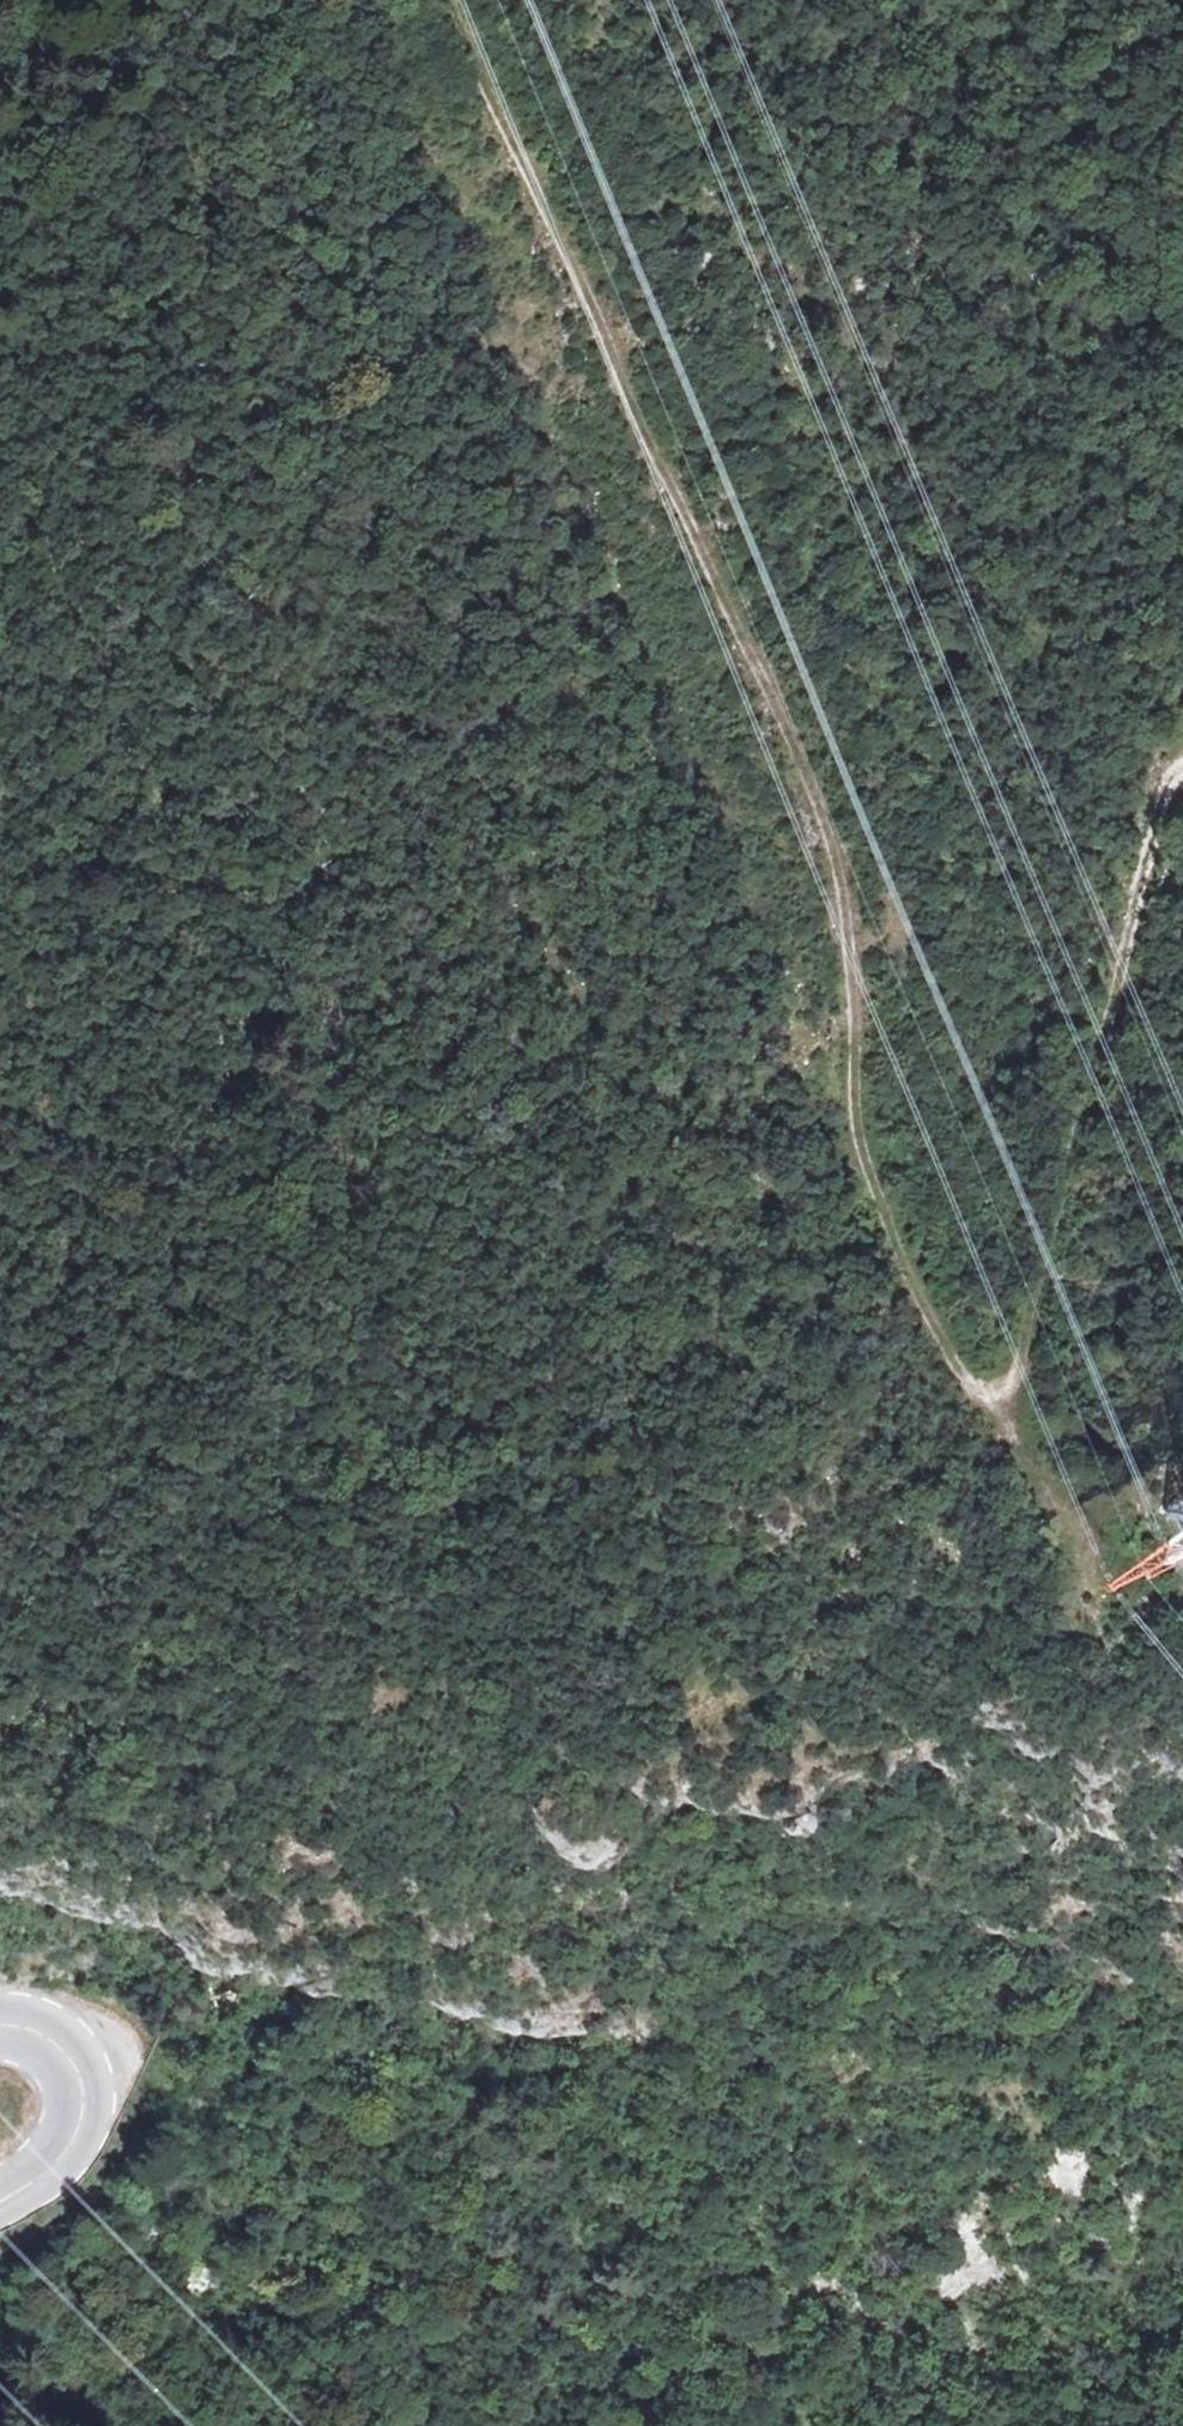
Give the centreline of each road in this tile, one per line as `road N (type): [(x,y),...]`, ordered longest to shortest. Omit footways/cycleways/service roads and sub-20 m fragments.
road 1 (track): [(1182,766),(1169,784),(1016,1375),(996,1392),(977,1390),(927,1323),(891,1246),(851,1114),(851,979),(824,822),(443,0)]
road 2 (secondary): [(0,2204),(35,2183),(75,2139),(83,2107),(75,2063),(47,2039),(0,2030)]

